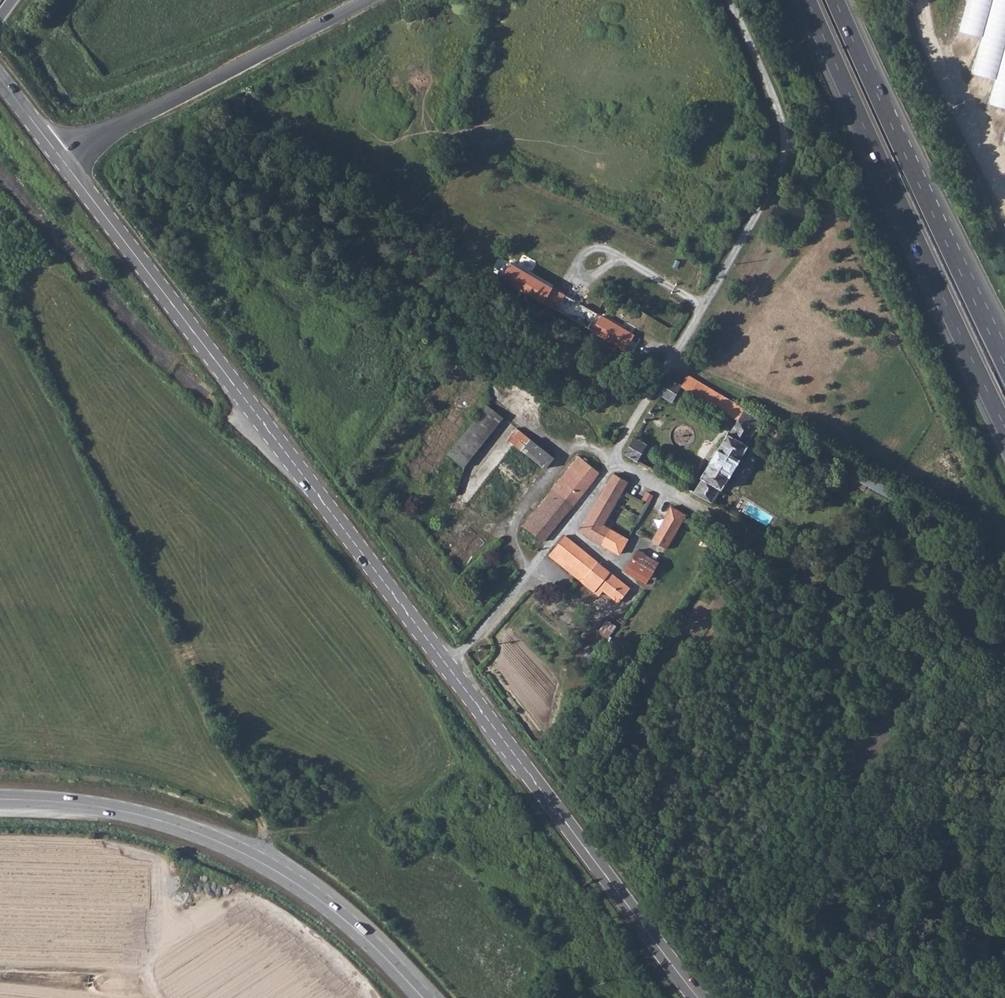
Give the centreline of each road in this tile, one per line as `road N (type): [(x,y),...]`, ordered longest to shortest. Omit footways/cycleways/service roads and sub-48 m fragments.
road 1 (unclassified): [(732,0),(777,104),(788,146),(783,168),(588,499),(490,623),(447,664)]
road 2 (tertiary): [(61,157),(447,664)]
road 3 (secondary): [(0,800),(125,811),(244,853),(319,899),(425,997)]
road 4 (trunk): [(808,0),(1004,427)]
road 5 (tertiary): [(447,664),(698,997)]
road 6 (trunk): [(1004,365),(835,0)]
road 7 (unclassified): [(370,0),(61,157)]

